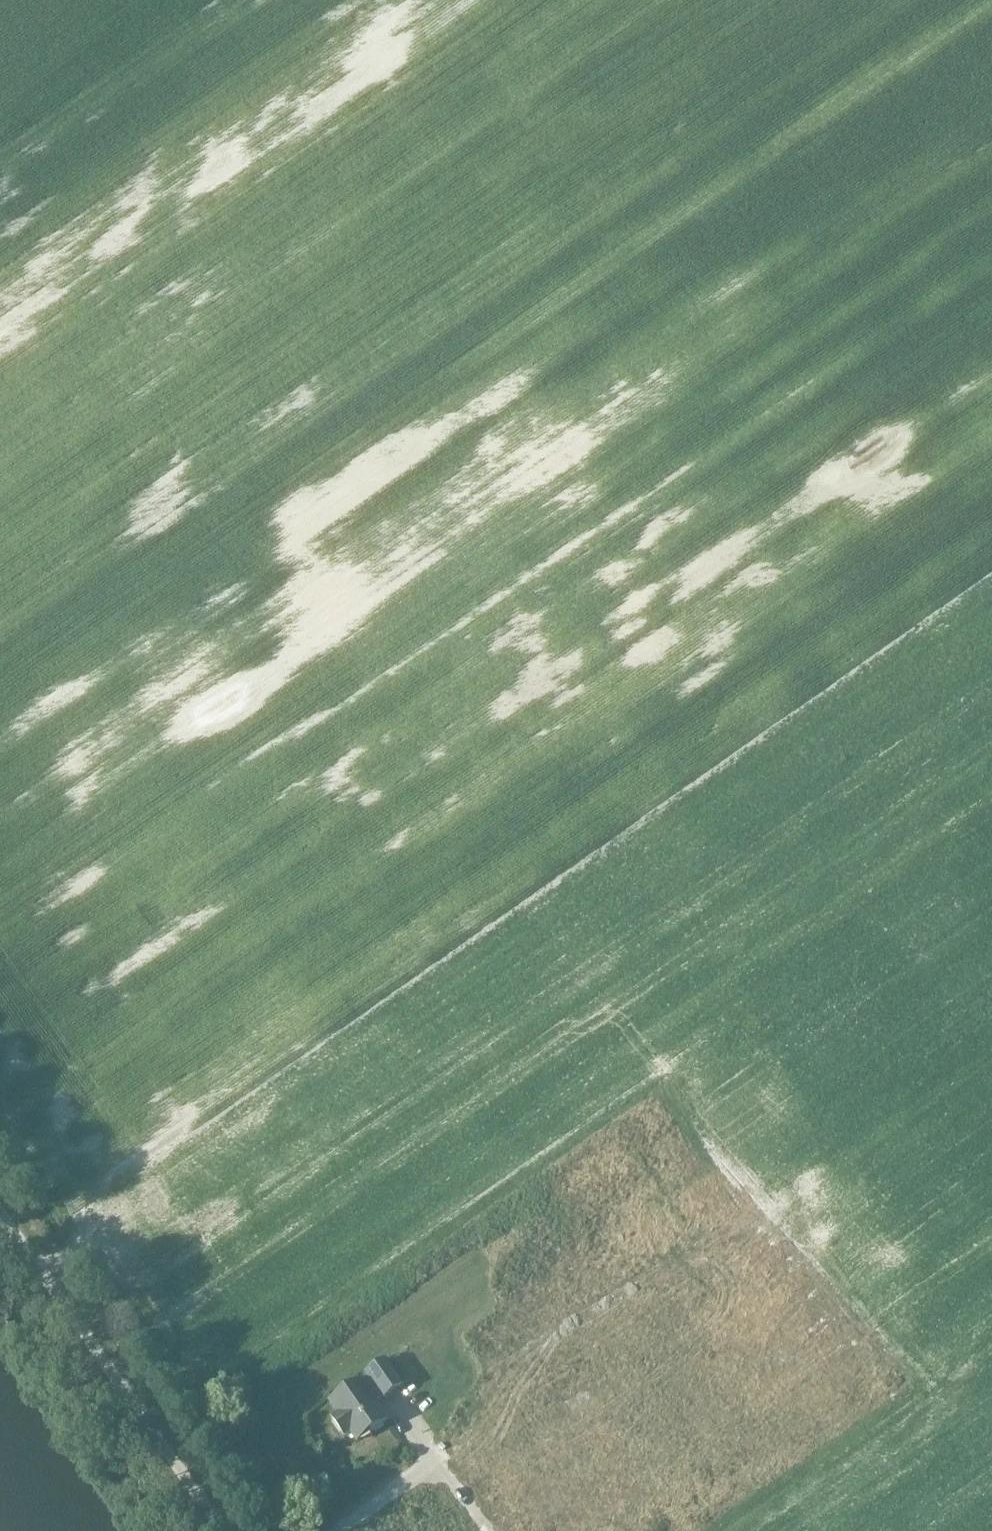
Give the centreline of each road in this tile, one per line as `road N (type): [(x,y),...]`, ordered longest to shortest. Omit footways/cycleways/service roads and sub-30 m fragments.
road 1 (unclassified): [(218,1530),(0,1217)]

